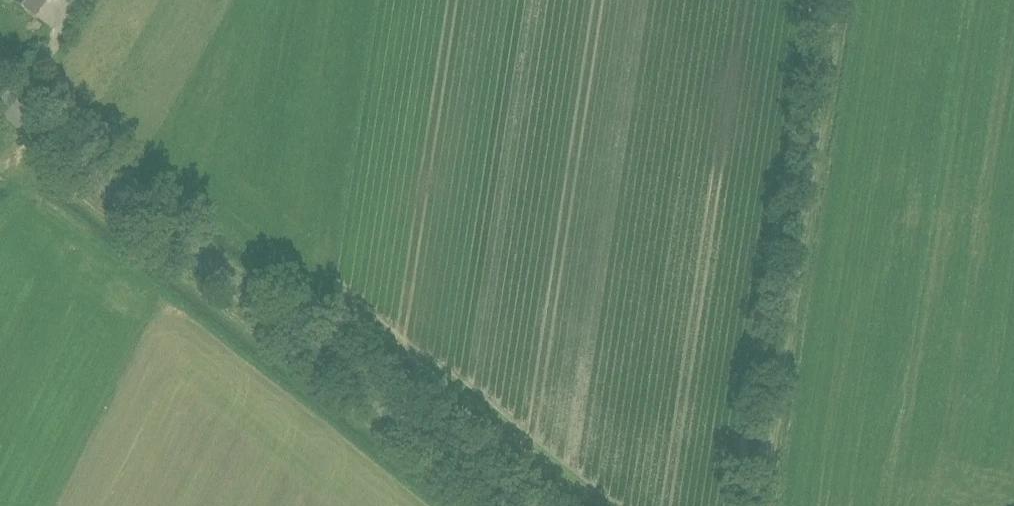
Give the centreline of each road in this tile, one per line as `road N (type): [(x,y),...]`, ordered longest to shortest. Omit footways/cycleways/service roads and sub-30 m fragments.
road 1 (unclassified): [(506,505),(0,103)]

